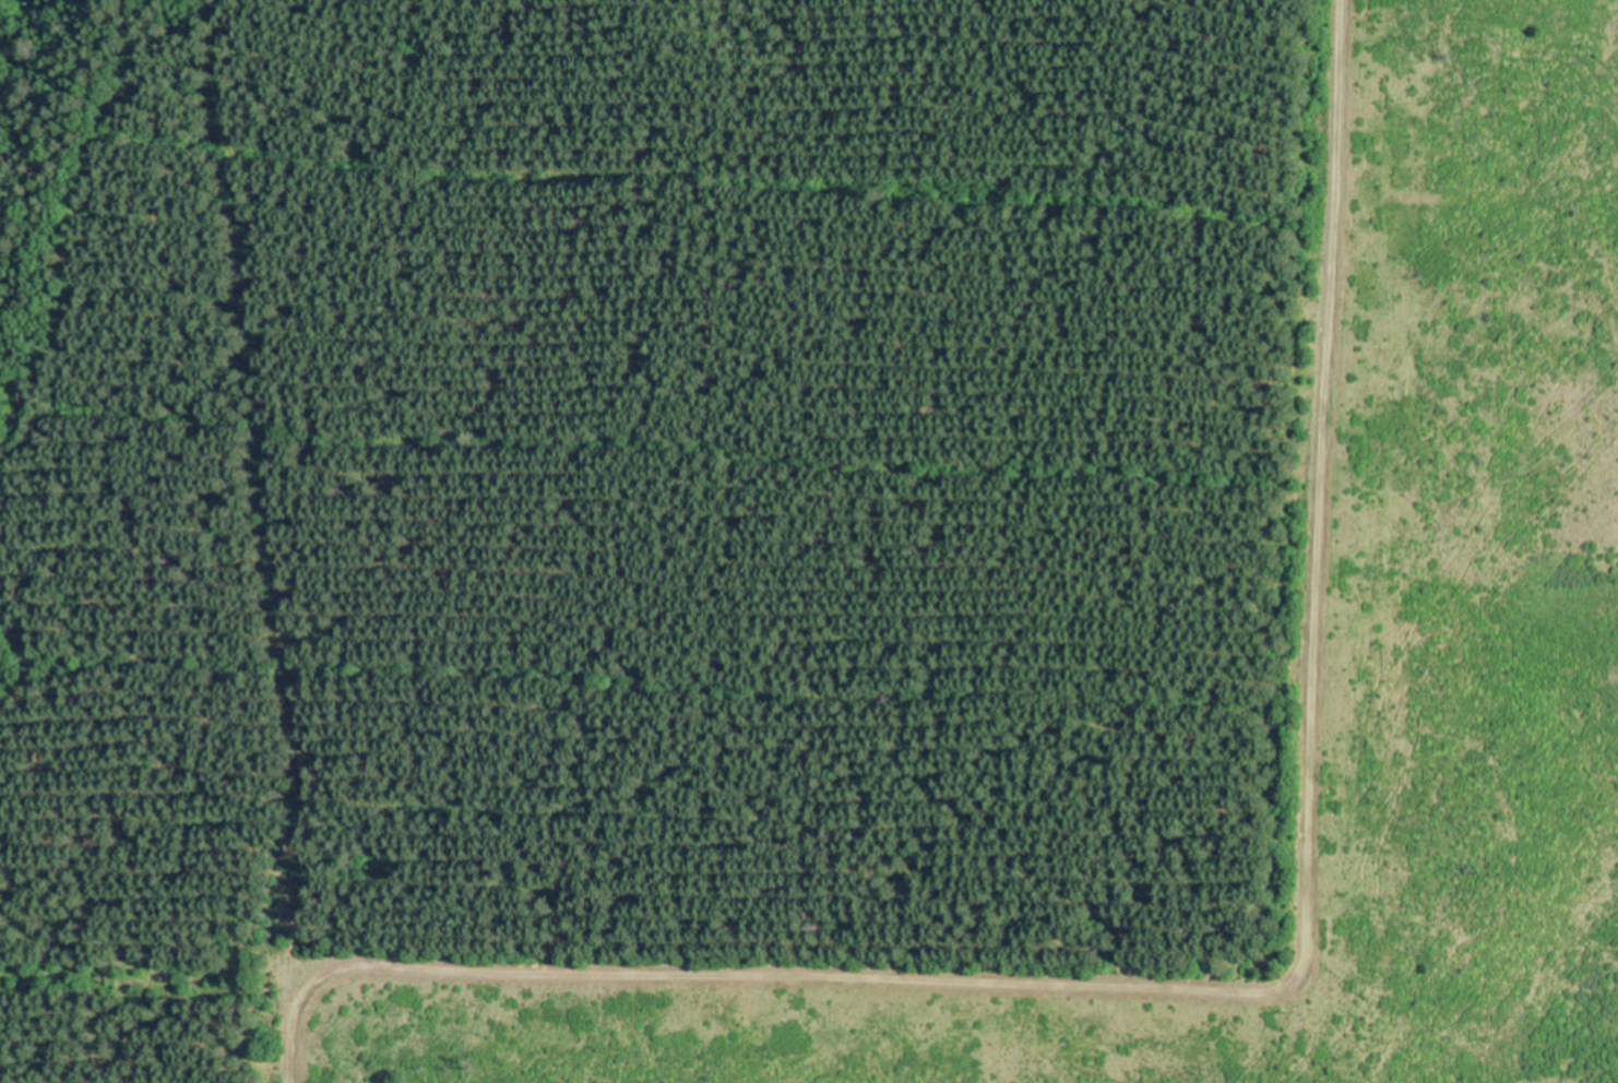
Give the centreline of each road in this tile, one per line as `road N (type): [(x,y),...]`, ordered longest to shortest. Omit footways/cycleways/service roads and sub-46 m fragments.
road 1 (track): [(287,1082),(288,1025),(304,987),(340,966),(1264,992),(1300,976),(1336,0)]

